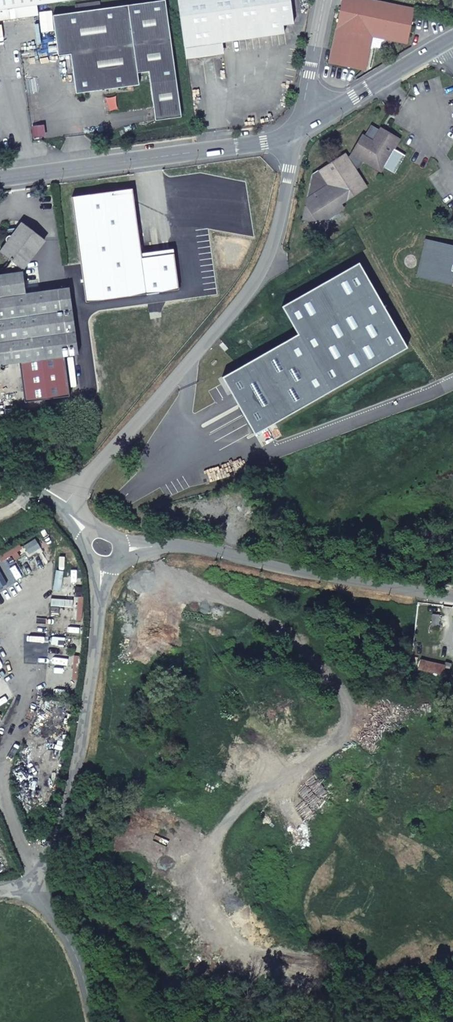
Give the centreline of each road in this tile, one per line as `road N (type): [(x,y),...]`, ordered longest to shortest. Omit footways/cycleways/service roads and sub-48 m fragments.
road 1 (residential): [(60,508),(262,271),(296,135)]
road 2 (unclassified): [(119,547),(183,546),(452,595)]
road 3 (residential): [(36,885),(61,848),(81,764),(105,564)]
road 4 (residential): [(0,181),(296,135)]
road 5 (residential): [(296,135),(452,38)]
road 6 (tertiary): [(36,885),(83,961),(97,1021)]
road 7 (residential): [(296,135),(322,0)]

